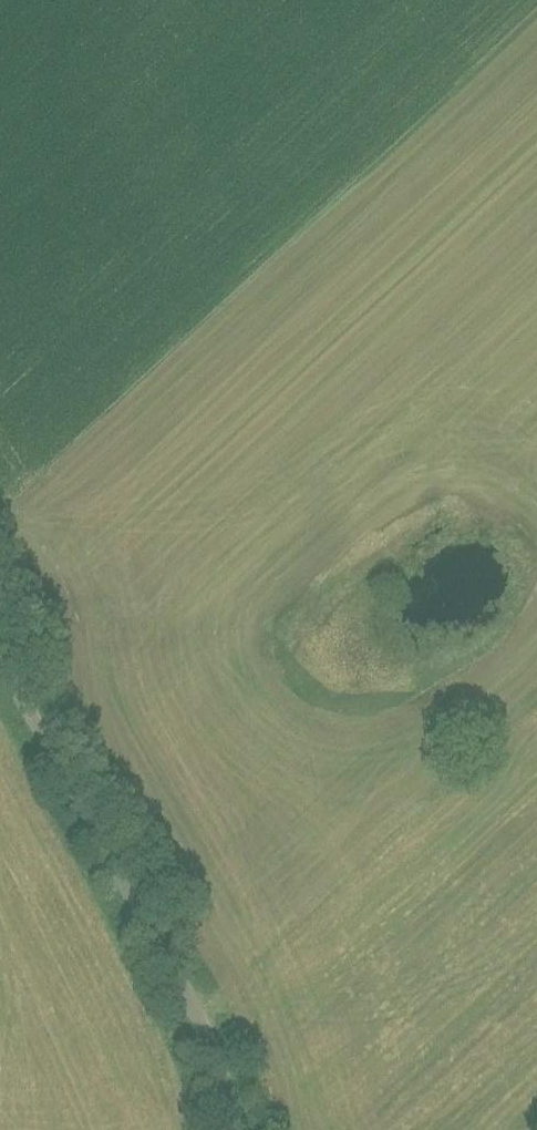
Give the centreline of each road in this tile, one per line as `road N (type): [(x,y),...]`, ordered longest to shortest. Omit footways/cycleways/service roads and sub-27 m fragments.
road 1 (residential): [(243,1129),(173,967),(0,633)]

